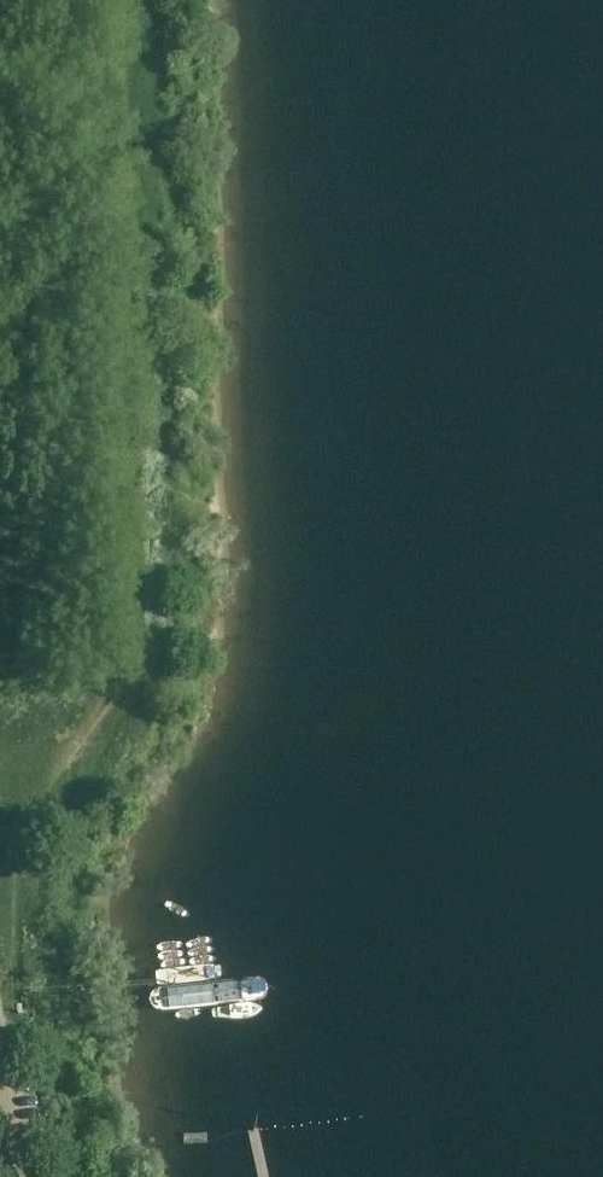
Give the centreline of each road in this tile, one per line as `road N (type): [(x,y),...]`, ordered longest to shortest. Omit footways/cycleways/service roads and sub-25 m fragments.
road 1 (track): [(0,877),(30,811),(128,662),(119,0)]
road 2 (unclassified): [(20,1176),(0,1042)]

